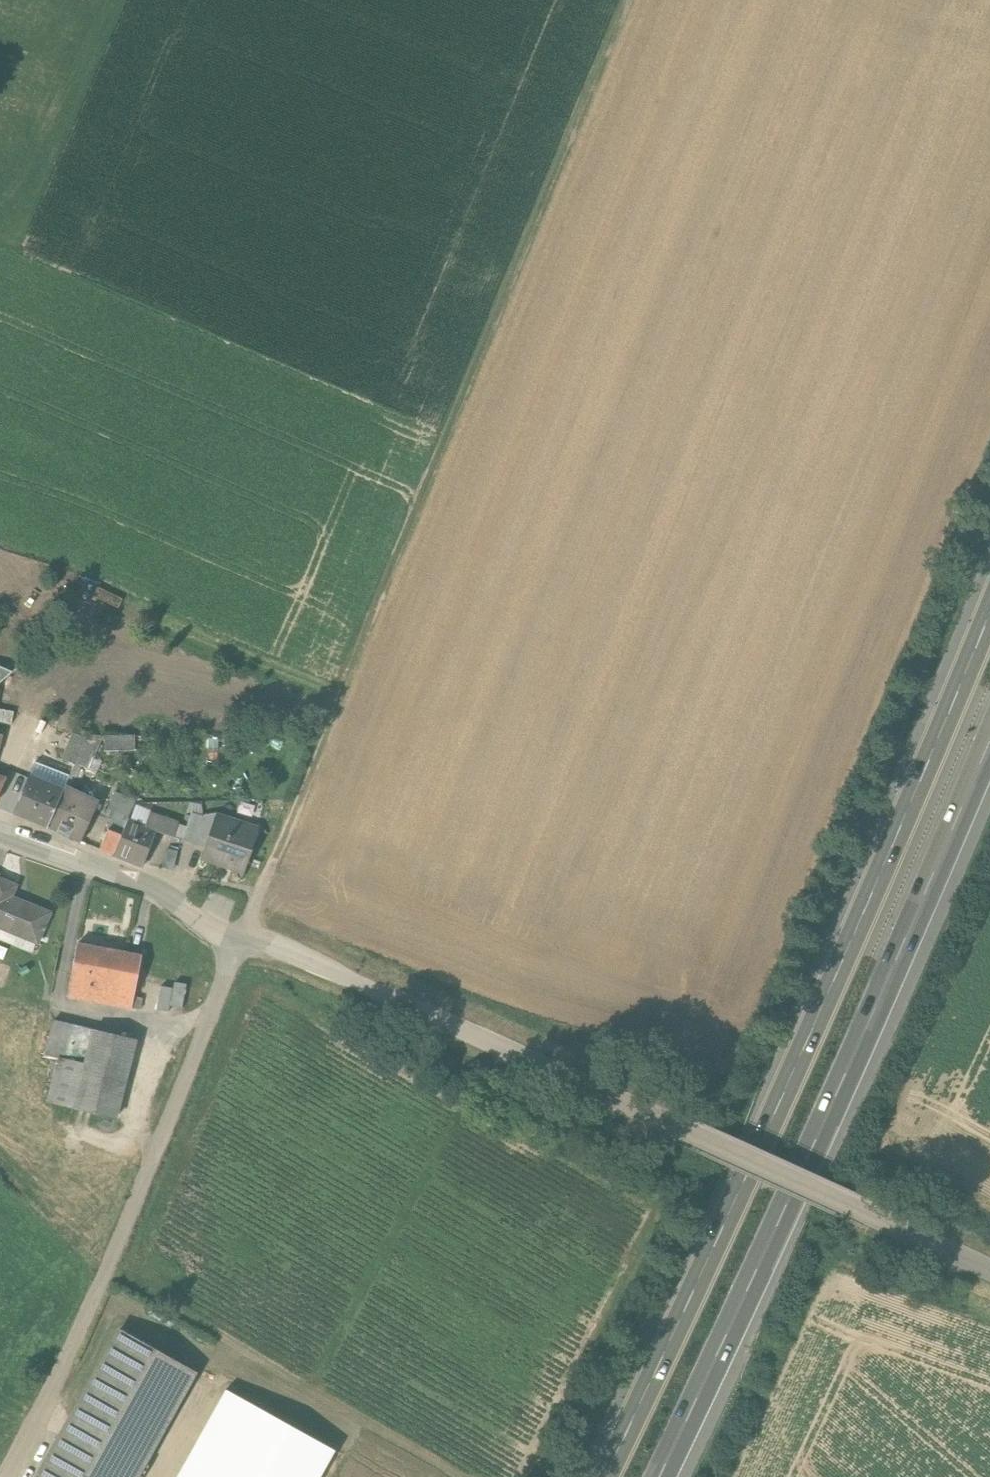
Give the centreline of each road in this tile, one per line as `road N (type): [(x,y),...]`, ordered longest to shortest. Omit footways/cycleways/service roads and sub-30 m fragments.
road 1 (track): [(1,1476),(99,1286),(464,394)]
road 2 (residential): [(0,832),(136,882),(217,934),(272,945),(989,1272)]
road 3 (motorway): [(989,623),(607,1476)]
road 4 (motorway): [(657,1476),(989,747)]

